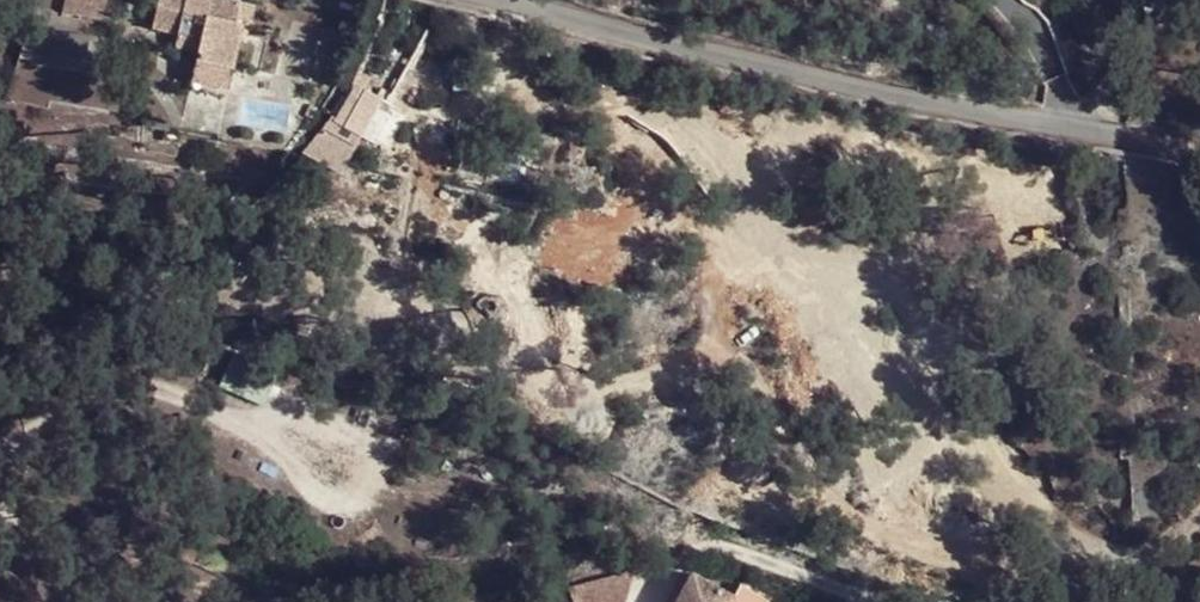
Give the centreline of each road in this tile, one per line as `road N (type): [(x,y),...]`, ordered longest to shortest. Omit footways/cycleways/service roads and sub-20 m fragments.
road 1 (residential): [(1061,126),(964,110),(535,0)]
road 2 (residential): [(1004,0),(1042,49),(1061,126)]
road 3 (residential): [(1199,156),(1061,126)]

